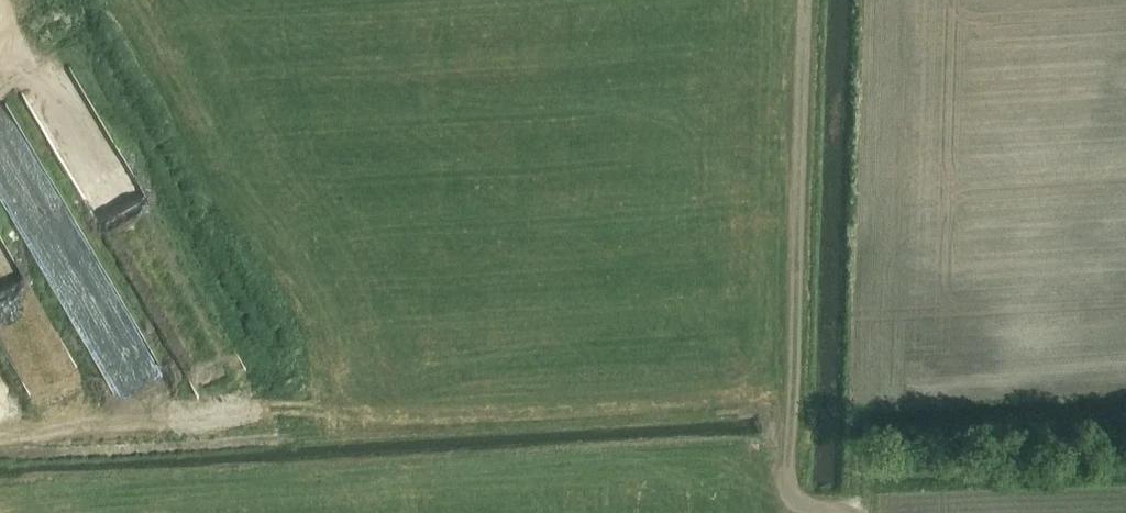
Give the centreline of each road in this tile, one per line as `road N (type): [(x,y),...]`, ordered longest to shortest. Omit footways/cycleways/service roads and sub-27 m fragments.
road 1 (track): [(852,512),(803,508),(792,491),(808,0)]

